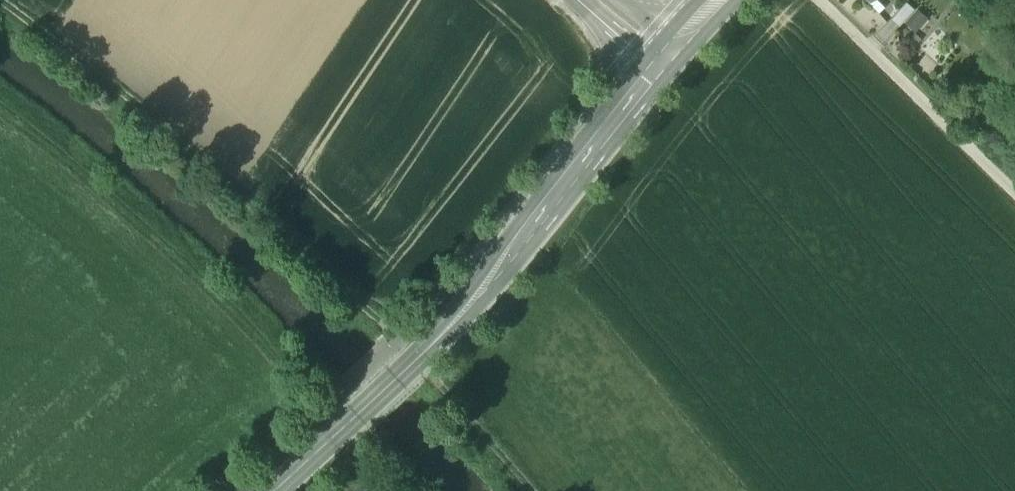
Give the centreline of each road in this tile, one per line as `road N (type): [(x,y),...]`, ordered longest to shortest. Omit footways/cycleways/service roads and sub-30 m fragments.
road 1 (track): [(3,0),(184,144),(400,340),(535,490)]
road 2 (secondary): [(657,63),(496,273),(418,359),(274,490)]

